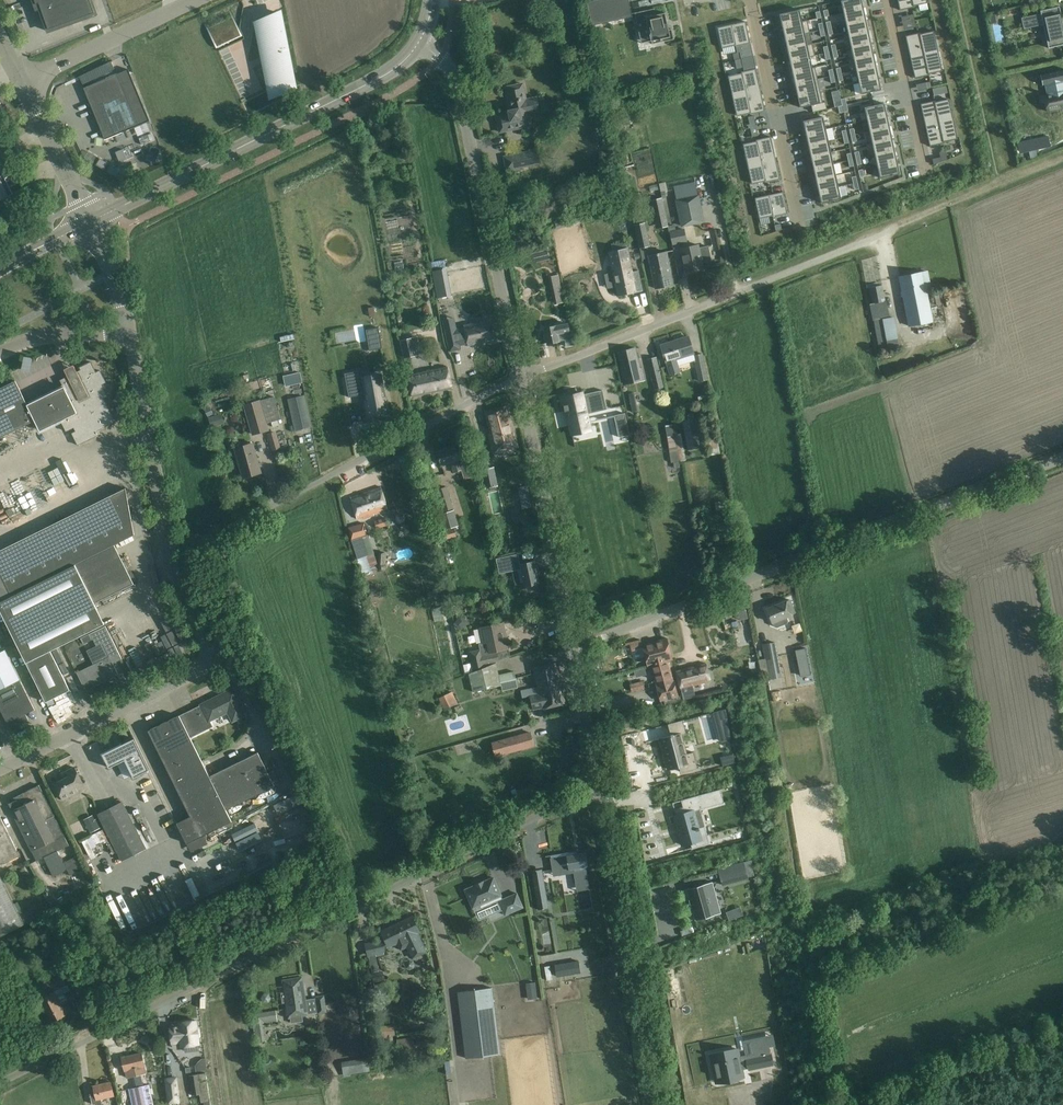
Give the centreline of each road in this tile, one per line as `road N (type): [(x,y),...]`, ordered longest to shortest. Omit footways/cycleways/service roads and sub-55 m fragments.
road 1 (unclassified): [(0,1079),(589,783)]
road 2 (unclassified): [(0,768),(210,662),(175,569),(126,333)]
road 3 (unclassified): [(565,646),(1062,459)]
road 4 (unclassified): [(517,381),(892,226)]
road 5 (tertiary): [(88,224),(384,77),(423,36)]
road 6 (unclassified): [(517,381),(446,52),(423,36)]
road 7 (unclassified): [(648,1104),(589,783)]
road 8 (unclassified): [(565,646),(517,381)]
road 9 (unclassified): [(282,500),(517,381)]
road 10 (residential): [(748,0),(797,222)]
road 11 (track): [(866,1104),(1062,1029)]
road 12 (unclassified): [(194,0),(22,81)]
road 13 (track): [(892,226),(1062,157)]
road 14 (residential): [(926,174),(888,0)]
road 15 (unclassified): [(88,224),(22,81)]
road 16 (unclassified): [(589,783),(565,646)]
road 17 (unclassified): [(0,352),(27,338),(126,333)]

